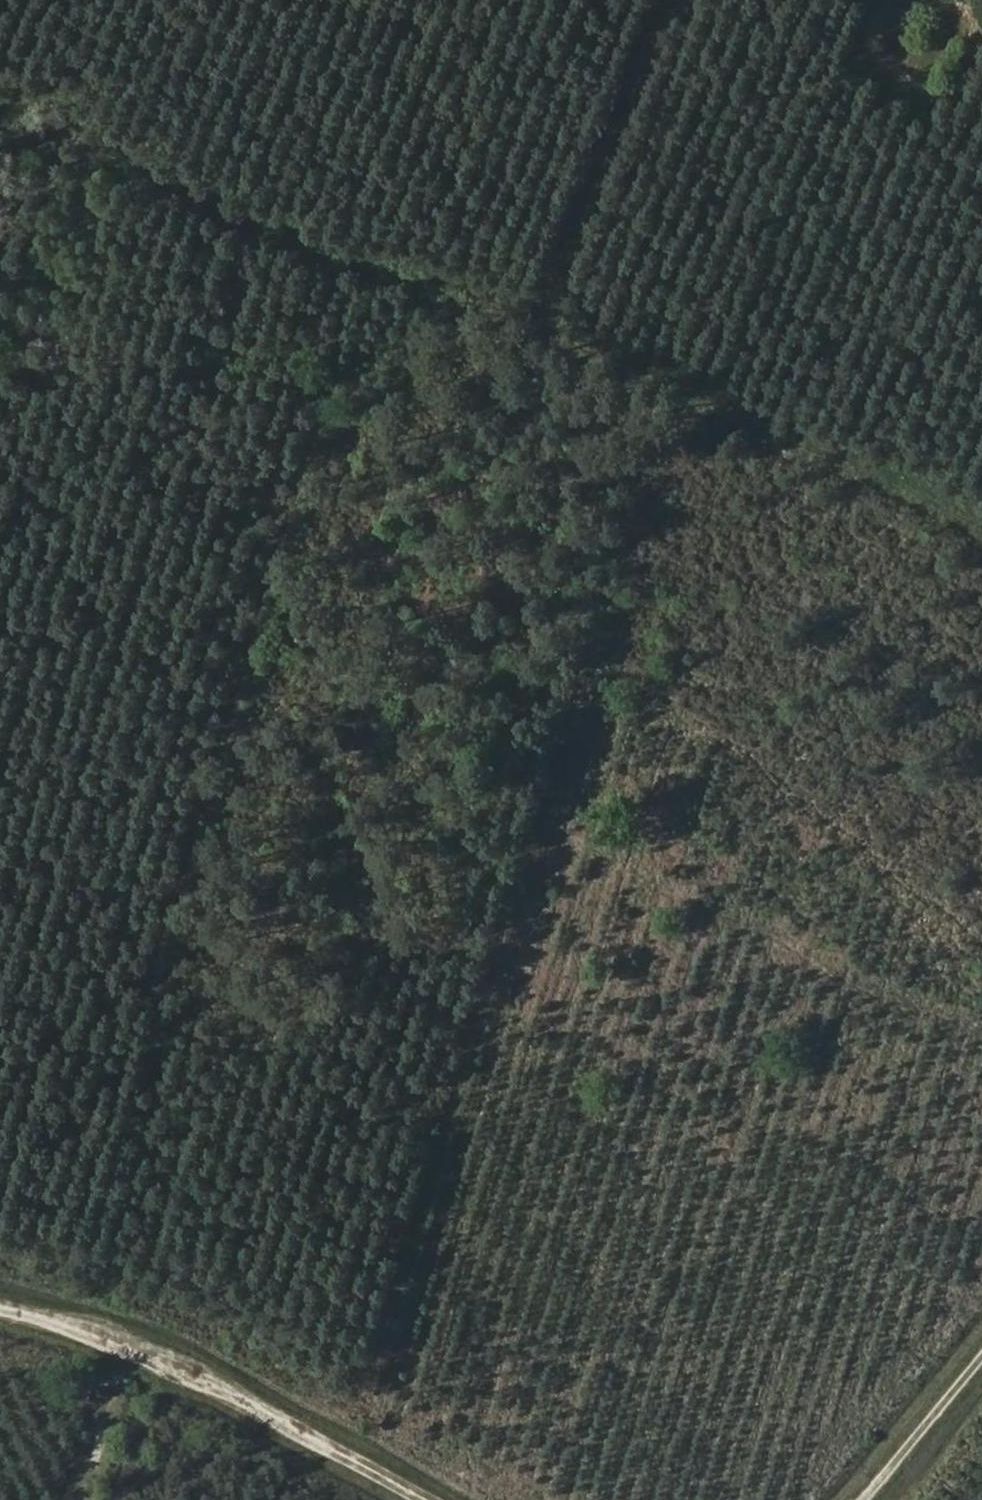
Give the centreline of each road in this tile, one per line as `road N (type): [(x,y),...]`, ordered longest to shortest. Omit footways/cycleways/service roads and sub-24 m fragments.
road 1 (track): [(0,1308),(140,1347),(417,1499)]
road 2 (track): [(863,1499),(981,1359)]

